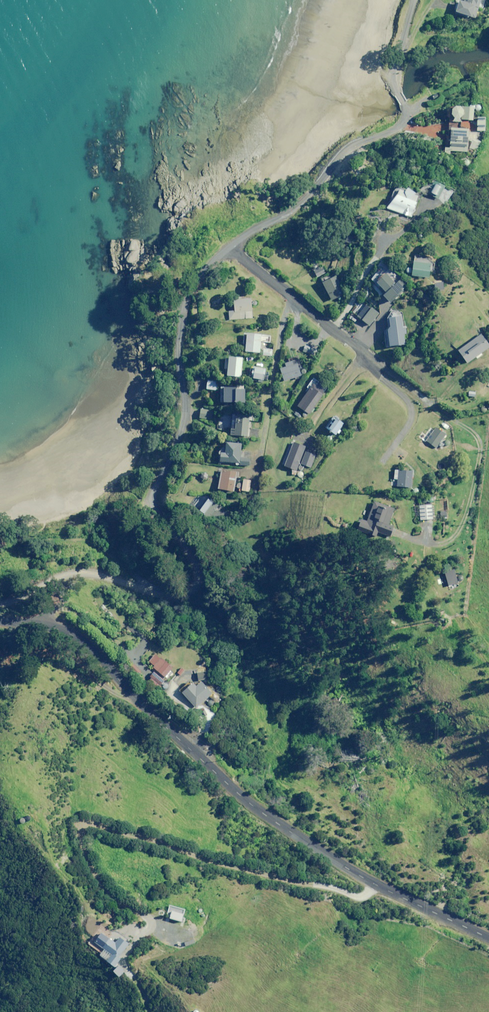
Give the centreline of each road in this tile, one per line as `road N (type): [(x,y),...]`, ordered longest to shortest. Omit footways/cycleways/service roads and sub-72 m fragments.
road 1 (tertiary): [(488,948),(411,917),(227,791),(80,634),(0,613)]
road 2 (unclassified): [(0,599),(41,590),(73,567),(162,591),(195,583),(192,547),(151,500),(177,427),(177,325),(185,292),(225,245)]
road 3 (unclassified): [(225,245),(291,203),(341,146),(400,118),(392,67),(410,0)]
road 4 (residential): [(225,245),(410,386)]

